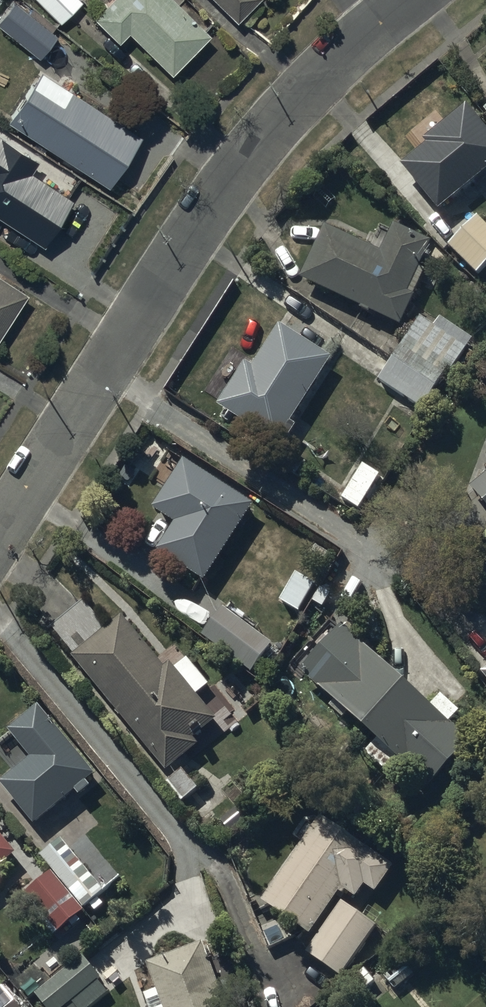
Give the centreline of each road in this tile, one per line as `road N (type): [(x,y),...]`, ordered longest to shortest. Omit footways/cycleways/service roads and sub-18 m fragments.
road 1 (unclassified): [(410,0),(304,95),(248,158),(0,534)]

